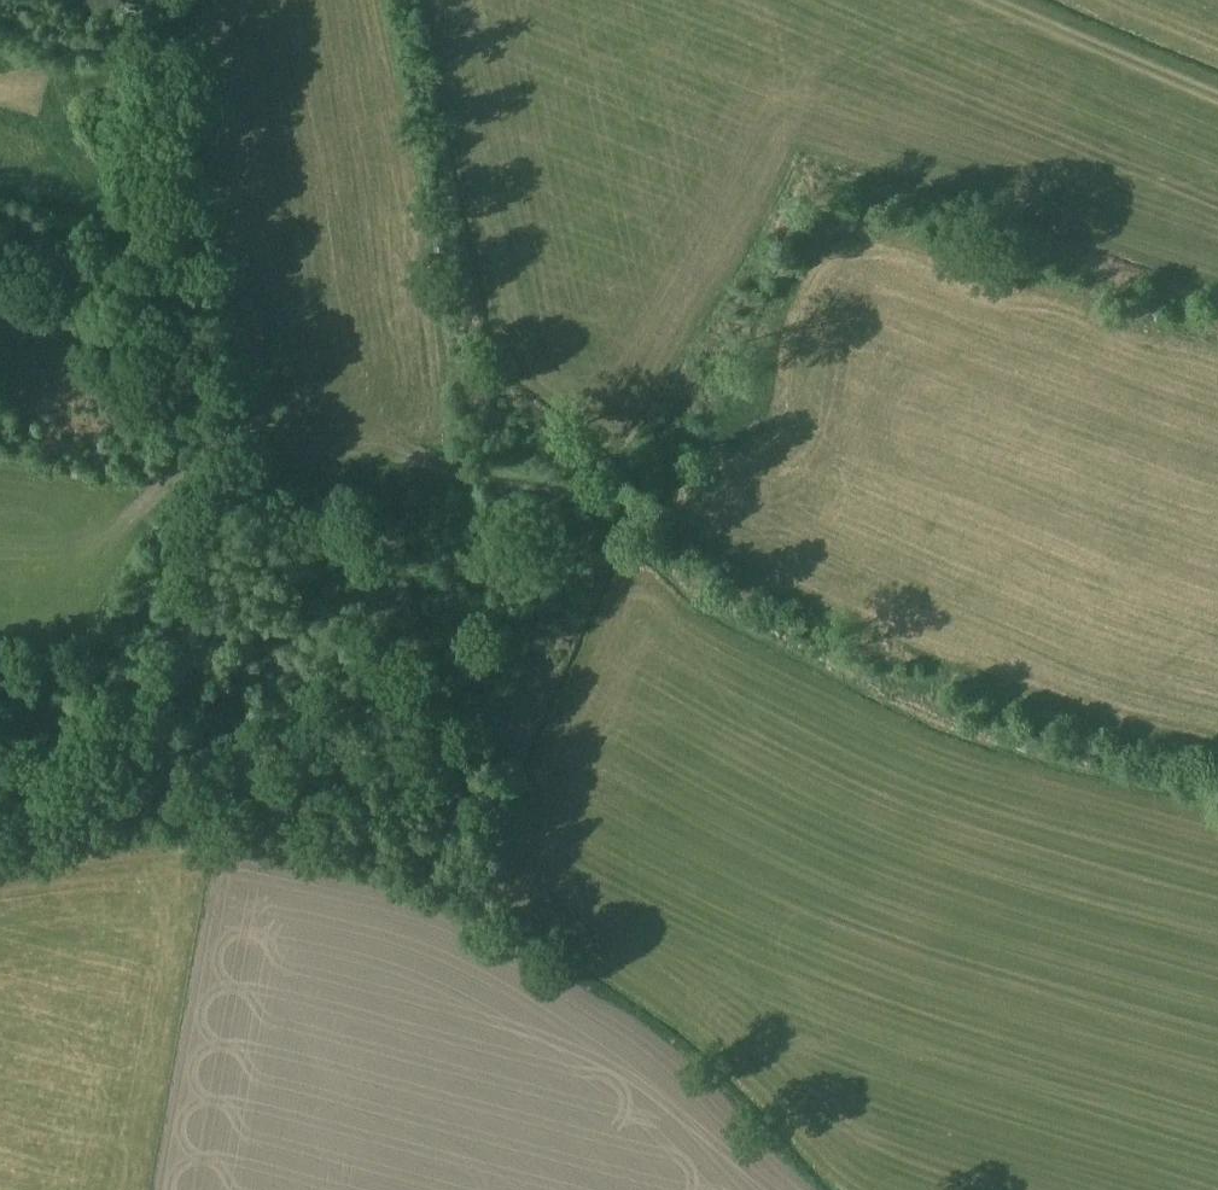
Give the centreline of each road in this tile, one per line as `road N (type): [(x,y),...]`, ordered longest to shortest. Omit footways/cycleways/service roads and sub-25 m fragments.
road 1 (track): [(204,0),(154,52),(103,85),(0,93)]

